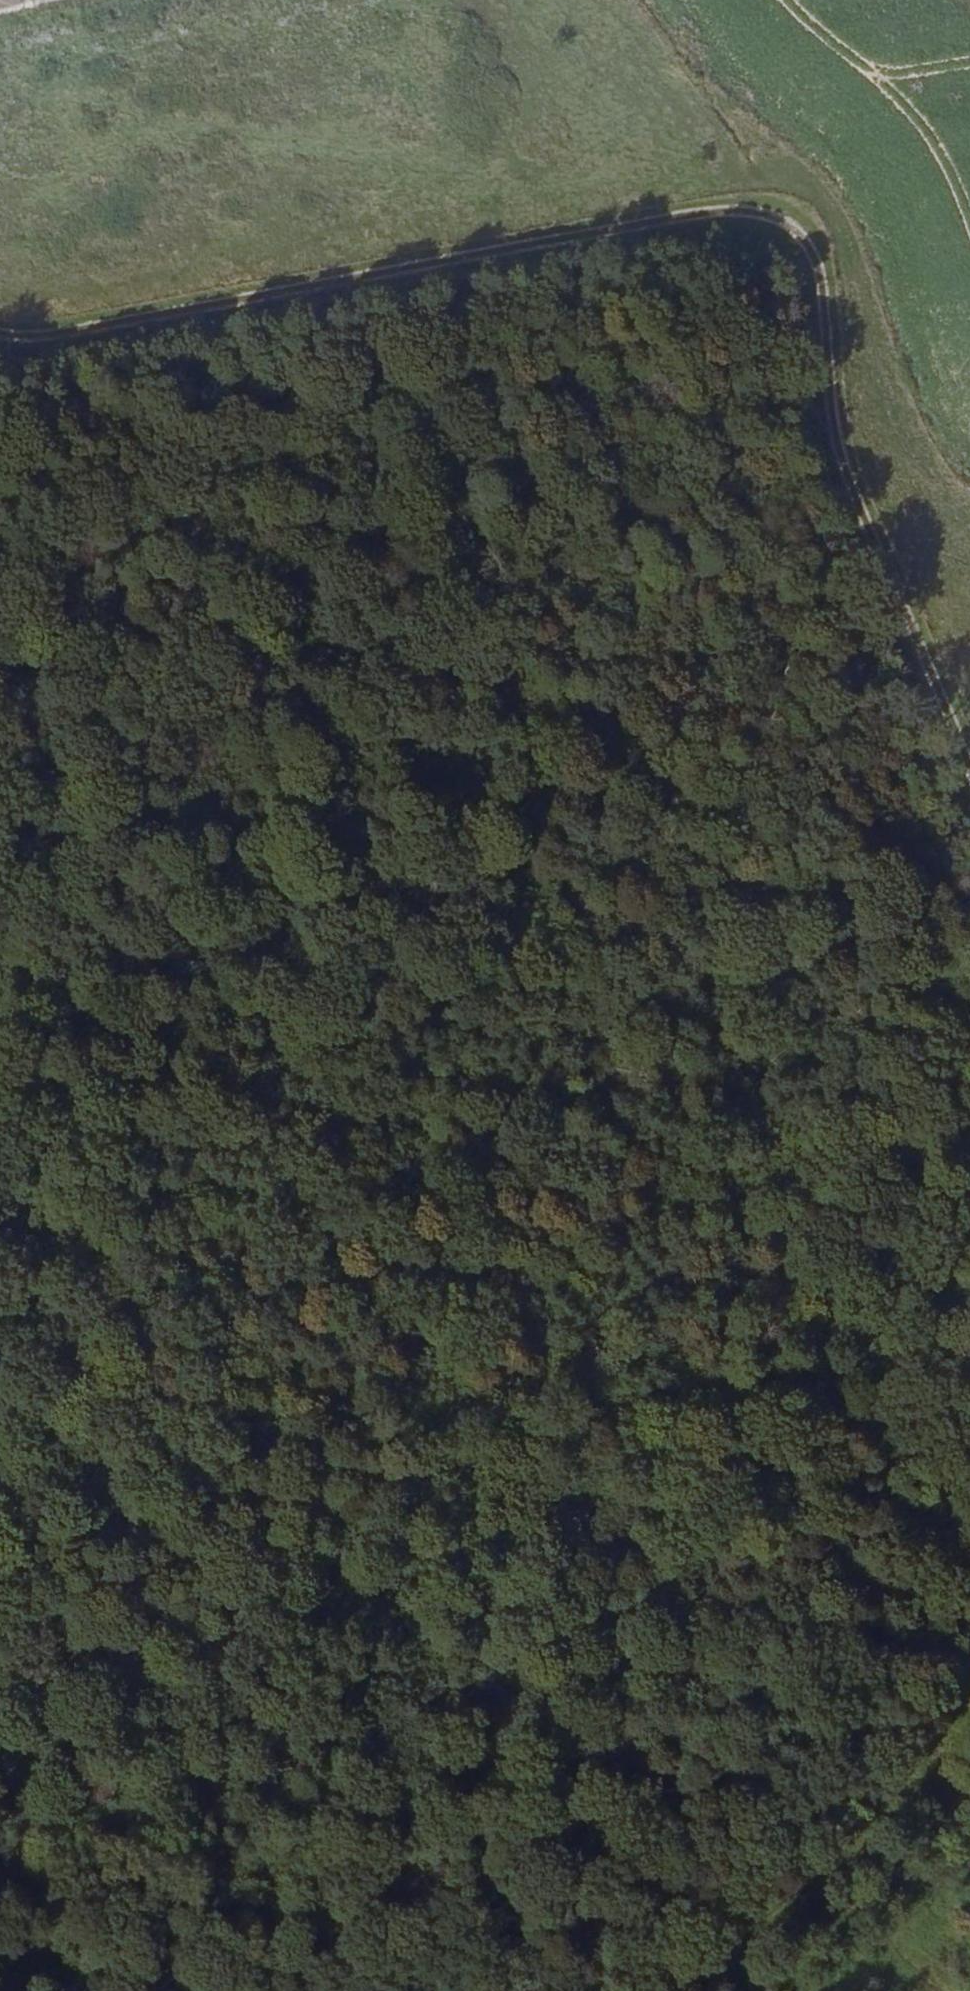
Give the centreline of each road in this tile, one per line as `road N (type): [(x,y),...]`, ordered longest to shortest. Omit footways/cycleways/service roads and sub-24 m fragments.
road 1 (track): [(0,338),(40,338),(654,222),(755,213),(800,231),(824,265),(847,478),(969,767)]
road 2 (track): [(969,1708),(879,1825),(780,1912),(665,1990)]

